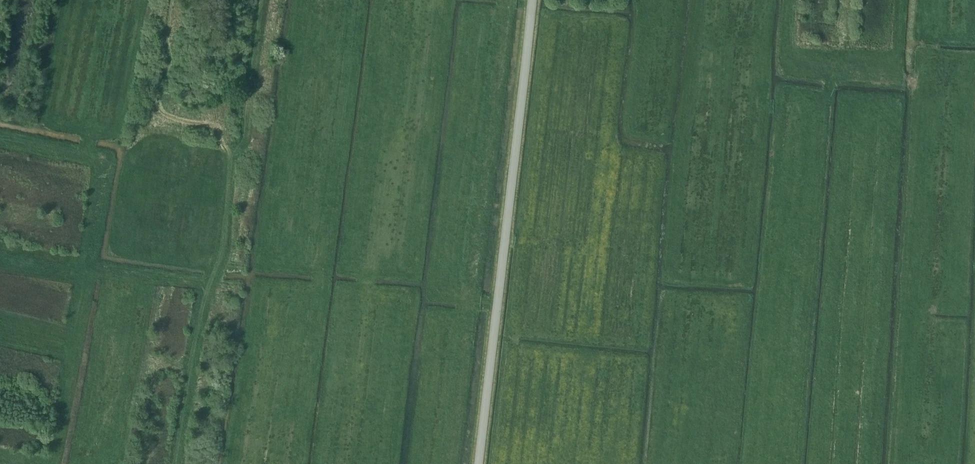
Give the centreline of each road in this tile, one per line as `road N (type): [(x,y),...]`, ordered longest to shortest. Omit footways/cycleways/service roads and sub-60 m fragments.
road 1 (unclassified): [(477,463),(530,0)]

